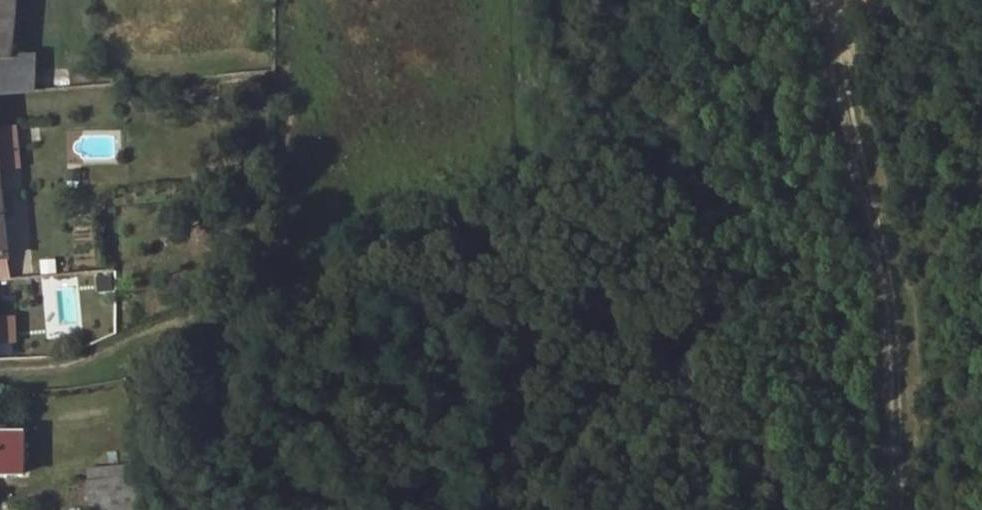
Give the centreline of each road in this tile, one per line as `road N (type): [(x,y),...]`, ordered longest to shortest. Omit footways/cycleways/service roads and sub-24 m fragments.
road 1 (track): [(0,378),(107,361),(196,320),(322,280),(470,206),(517,139),(518,0)]
road 2 (track): [(832,0),(900,259),(912,356),(907,509)]

